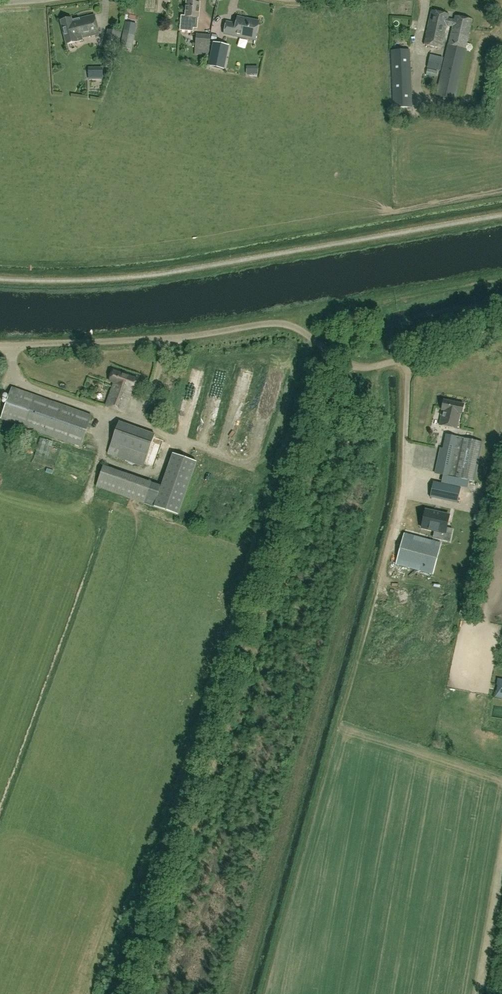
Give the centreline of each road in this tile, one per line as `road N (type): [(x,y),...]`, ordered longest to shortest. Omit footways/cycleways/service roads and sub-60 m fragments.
road 1 (unclassified): [(501,323),(362,368),(277,323),(154,340),(0,347)]

